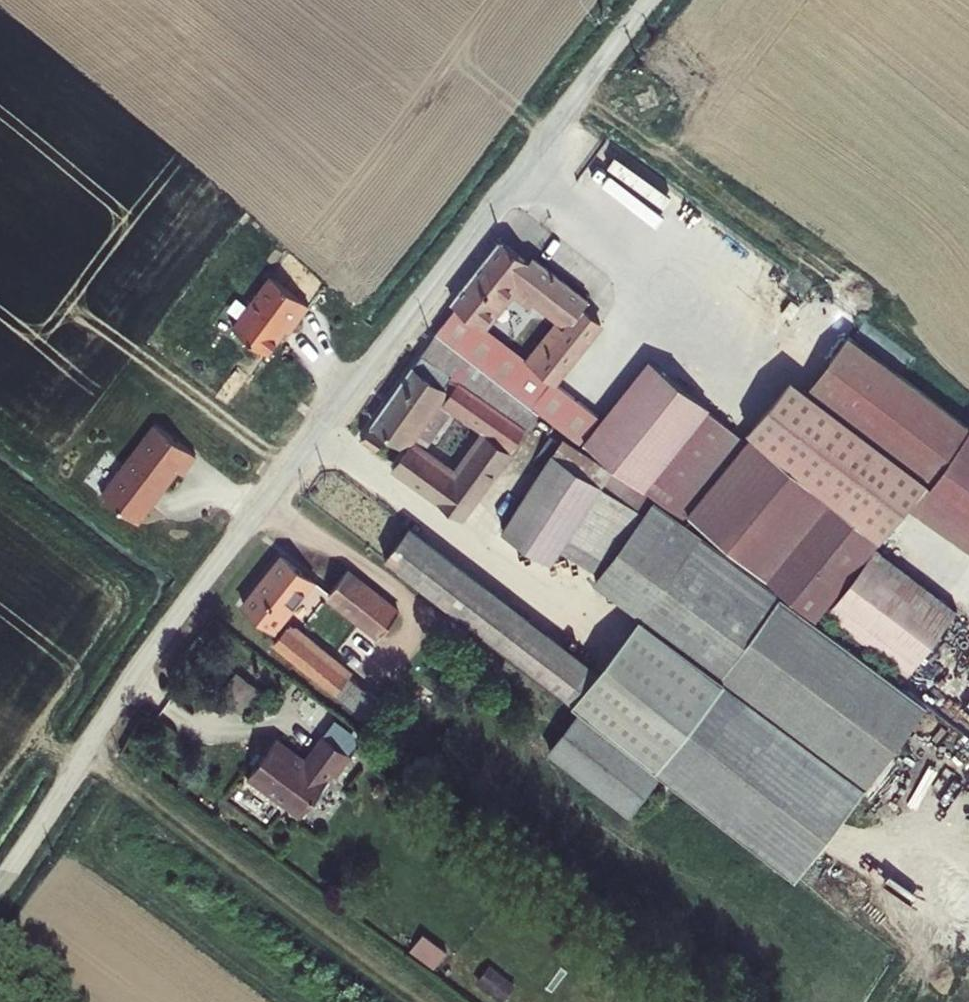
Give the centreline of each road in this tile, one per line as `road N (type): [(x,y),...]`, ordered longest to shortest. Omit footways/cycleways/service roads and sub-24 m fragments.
road 1 (tertiary): [(643,0),(122,687),(0,860)]

